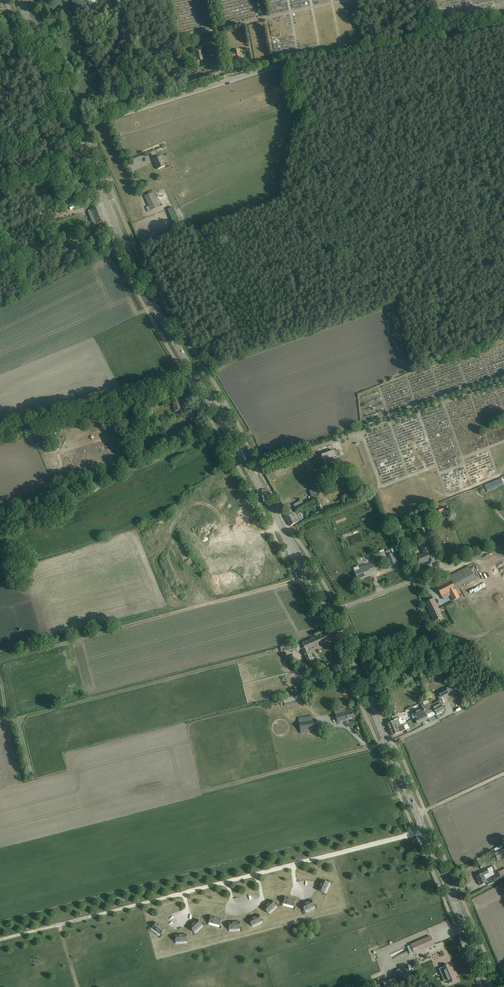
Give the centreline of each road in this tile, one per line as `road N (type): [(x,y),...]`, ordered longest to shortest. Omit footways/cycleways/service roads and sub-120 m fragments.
road 1 (primary): [(330,613),(139,282),(76,130)]
road 2 (unclassified): [(76,130),(304,59),(503,26)]
road 3 (track): [(0,941),(424,830)]
road 4 (primary): [(491,986),(330,613)]
road 5 (track): [(0,436),(198,382)]
road 6 (unclassified): [(330,613),(503,544)]
road 7 (primary): [(76,130),(19,0)]

